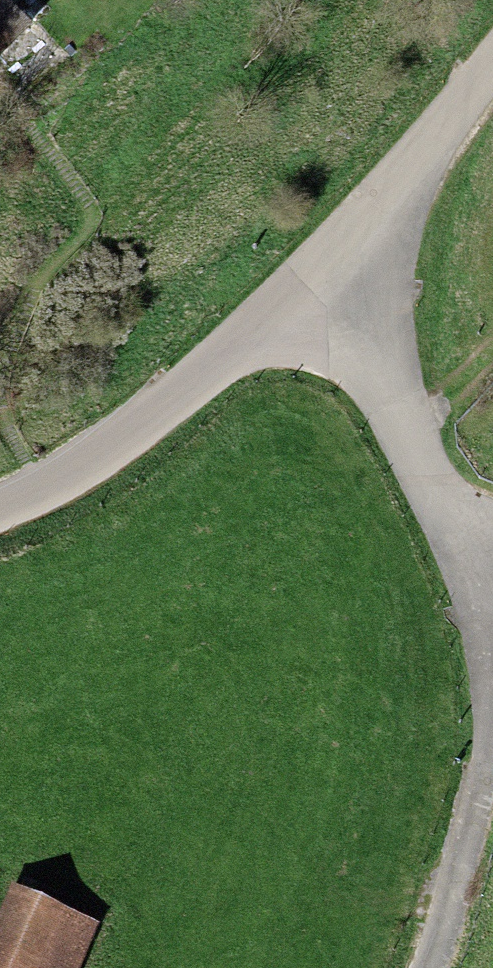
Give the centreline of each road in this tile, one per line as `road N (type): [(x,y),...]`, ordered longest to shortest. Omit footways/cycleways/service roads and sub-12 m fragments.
road 1 (unclassified): [(0,515),(102,459),(330,269)]
road 2 (residential): [(492,553),(473,549),(408,451),(330,269)]
road 3 (residential): [(330,269),(492,69)]
road 4 (track): [(492,726),(429,967)]

